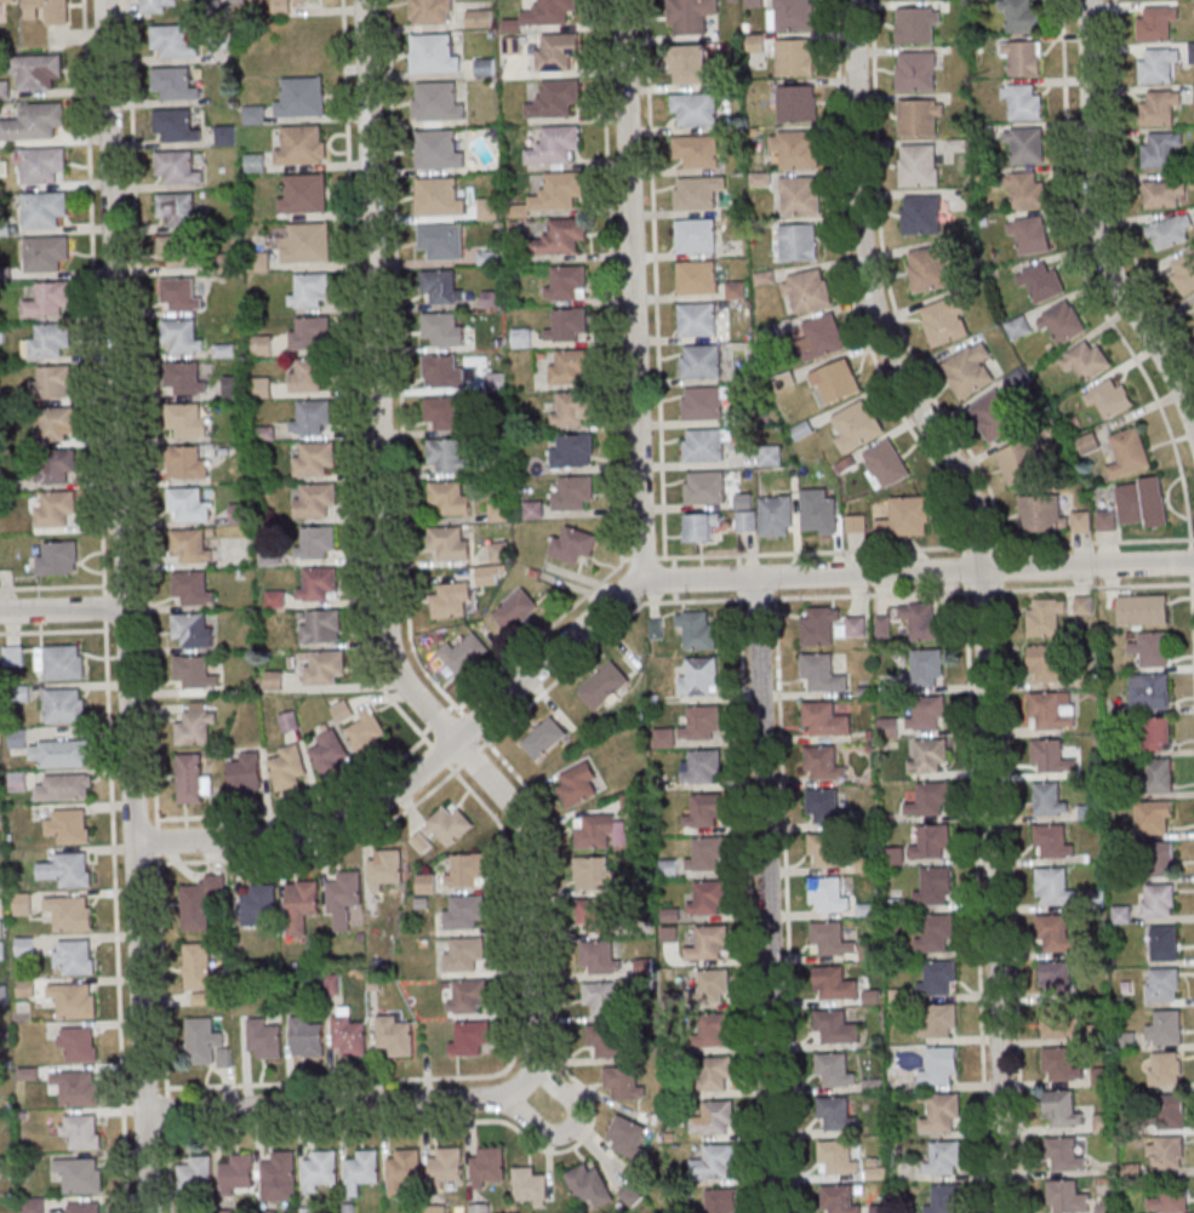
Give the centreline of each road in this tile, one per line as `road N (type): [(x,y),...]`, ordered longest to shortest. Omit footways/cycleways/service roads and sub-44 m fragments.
road 1 (residential): [(143,1111),(503,1095),(532,1065),(525,830),(407,687),(385,631),(364,0)]
road 2 (residential): [(1005,1212),(984,570),(970,487),(909,388),(876,303),(861,174),(856,0)]
road 3 (residential): [(146,1212),(105,0)]
road 4 (residential): [(1193,561),(644,580),(365,809),(276,836),(135,842)]
road 5 (residential): [(780,1212),(756,577)]
road 6 (residential): [(644,580),(621,0)]
road 7 (residential): [(1193,424),(1098,239),(1088,0)]
road 8 (residential): [(503,1095),(553,1134),(572,1123),(573,1100),(532,1065)]
road 9 (residential): [(125,607),(0,612)]

